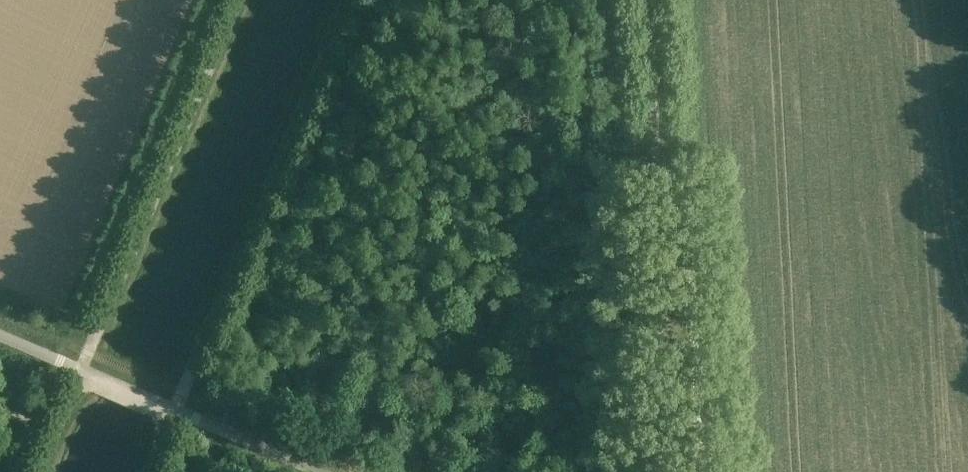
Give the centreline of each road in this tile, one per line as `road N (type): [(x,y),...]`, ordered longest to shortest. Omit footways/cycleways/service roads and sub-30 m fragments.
road 1 (unclassified): [(669,471),(646,0)]

